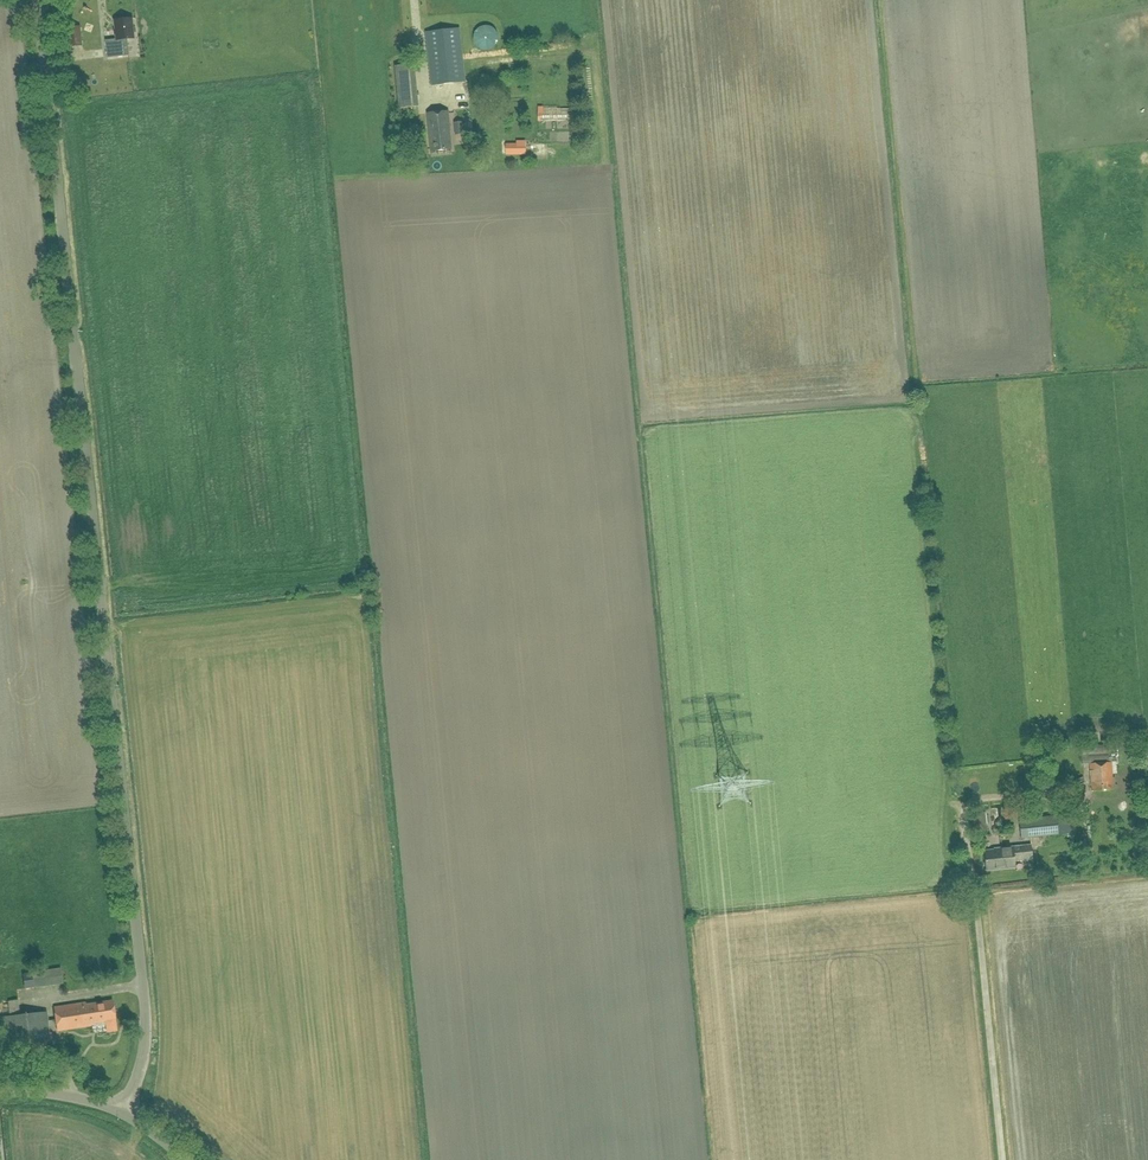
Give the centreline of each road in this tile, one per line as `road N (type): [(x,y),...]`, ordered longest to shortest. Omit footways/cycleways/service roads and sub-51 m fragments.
road 1 (unclassified): [(117,1112),(138,1077),(148,1022),(38,0)]
road 2 (unclassified): [(0,1092),(57,1093),(117,1112)]

